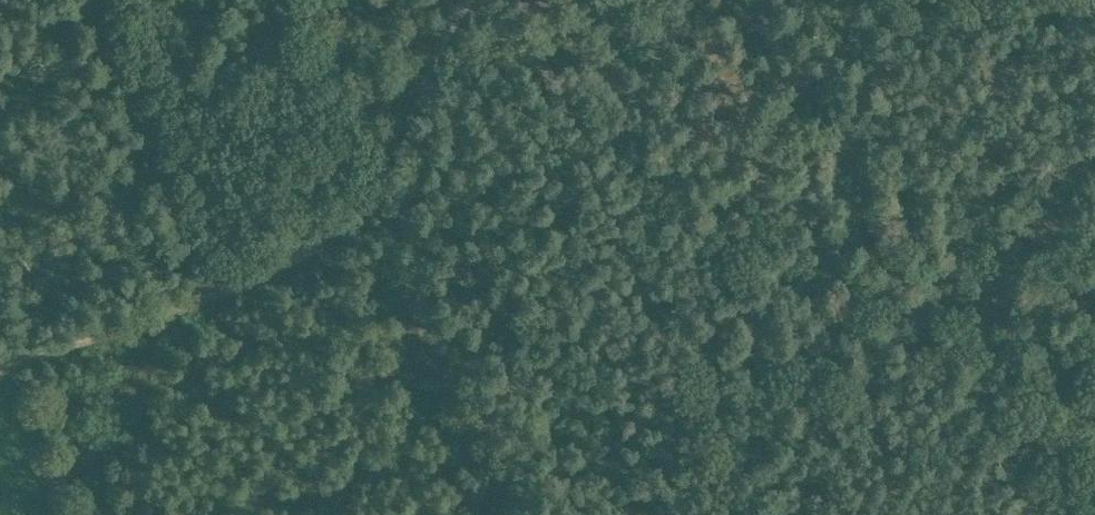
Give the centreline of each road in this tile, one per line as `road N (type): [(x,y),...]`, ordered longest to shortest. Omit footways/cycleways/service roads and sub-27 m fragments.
road 1 (track): [(491,0),(379,224),(0,372)]

